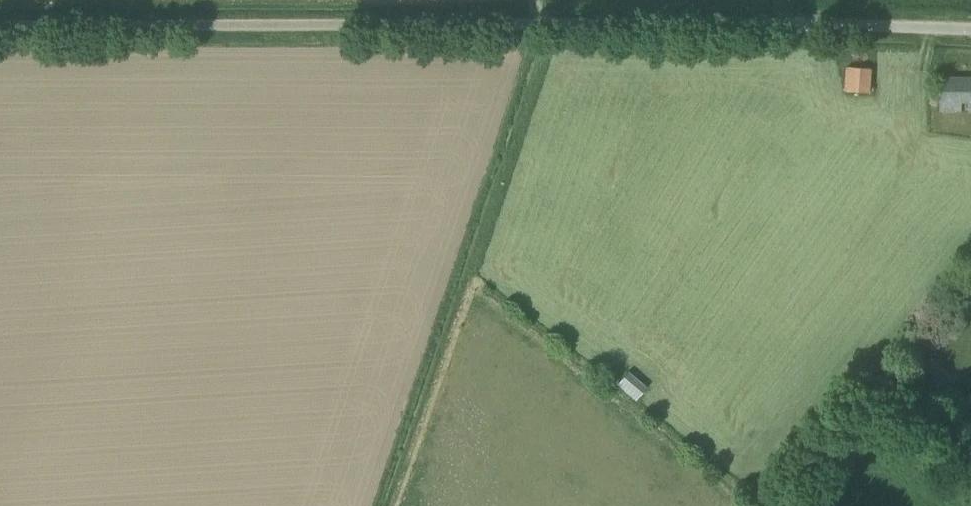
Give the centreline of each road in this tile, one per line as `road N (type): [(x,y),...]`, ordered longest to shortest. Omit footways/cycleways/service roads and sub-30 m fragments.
road 1 (unclassified): [(970,36),(0,33)]

